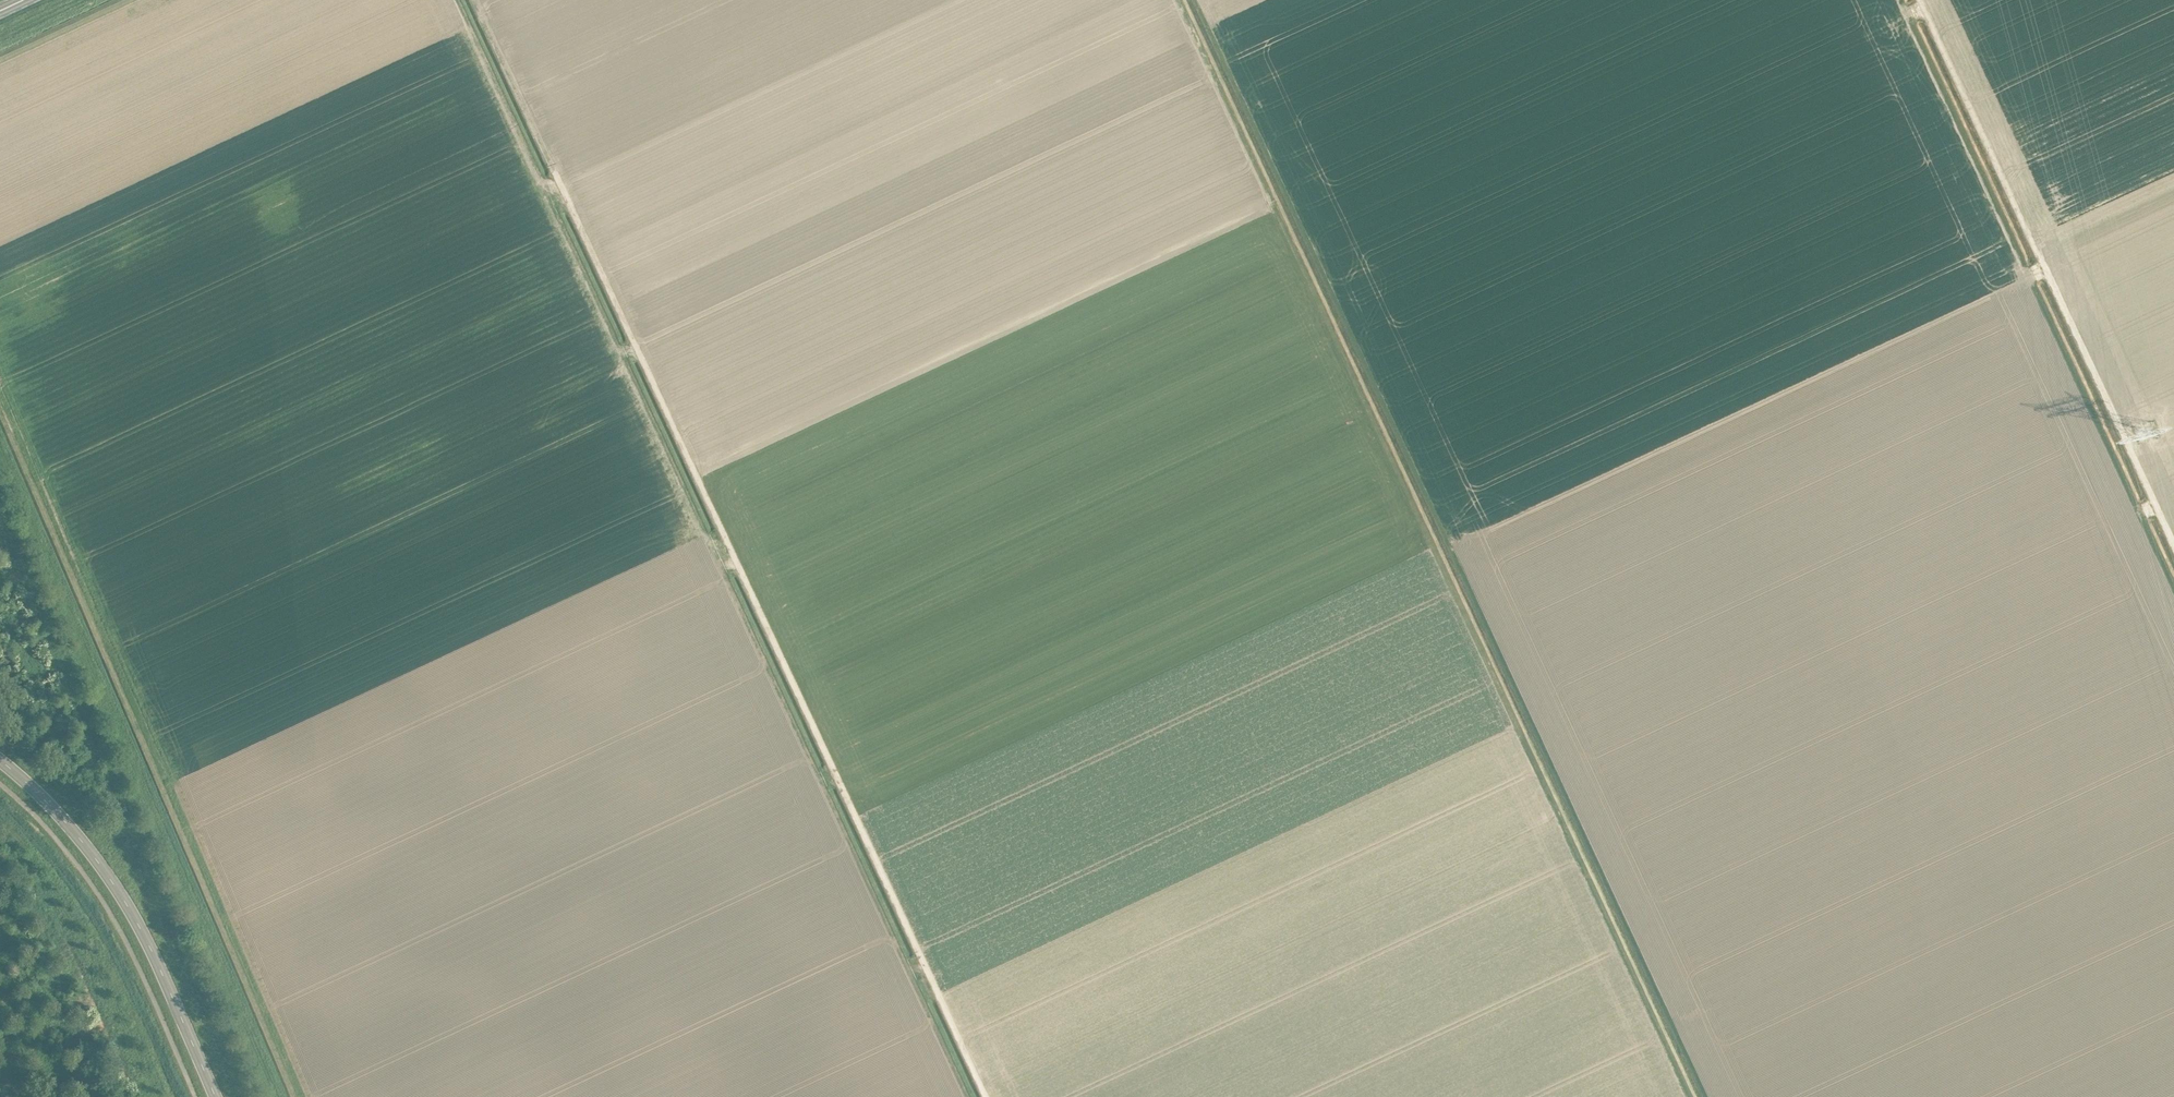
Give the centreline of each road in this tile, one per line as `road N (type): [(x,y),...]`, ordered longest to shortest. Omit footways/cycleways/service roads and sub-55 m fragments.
road 1 (tertiary): [(215,1096),(139,926),(94,860),(0,764)]

